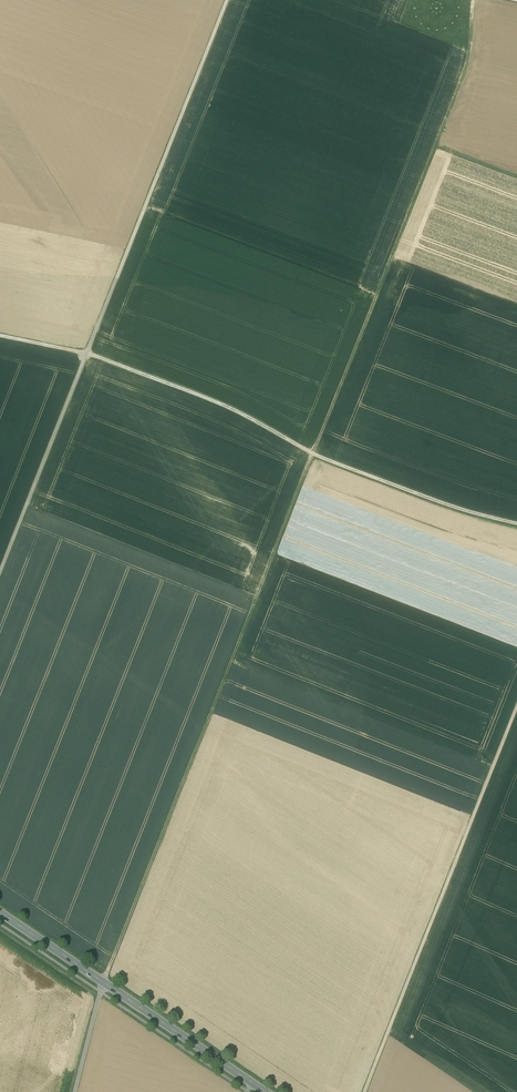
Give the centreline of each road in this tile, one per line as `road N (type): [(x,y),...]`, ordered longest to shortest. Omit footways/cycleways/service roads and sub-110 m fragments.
road 1 (track): [(75,1091),(103,984),(312,455)]
road 2 (track): [(0,573),(228,0)]
road 3 (track): [(516,523),(452,508),(312,455),(210,400),(87,355),(0,337)]
road 4 (track): [(473,0),(468,63),(312,455)]
road 5 (track): [(365,1091),(516,706)]
road 6 (primary): [(0,914),(264,1091)]

